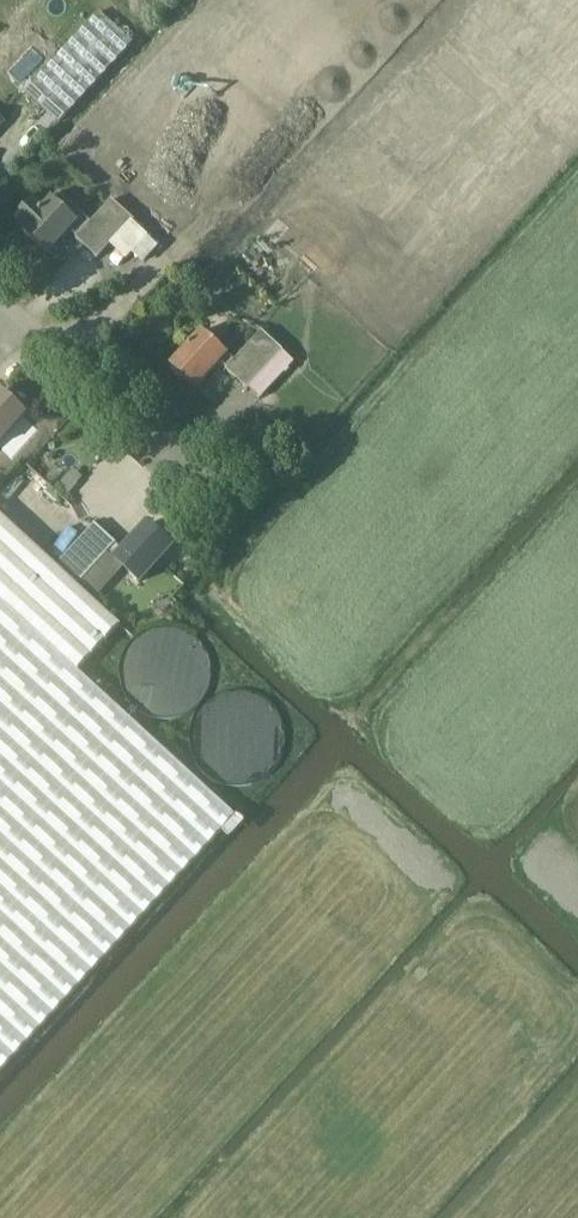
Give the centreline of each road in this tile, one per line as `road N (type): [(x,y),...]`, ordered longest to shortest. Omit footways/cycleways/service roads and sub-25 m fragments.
road 1 (residential): [(487,401),(318,586),(525,774)]
road 2 (unclassified): [(221,507),(0,303)]
road 3 (residential): [(577,863),(496,949),(494,1037),(438,1098)]
road 4 (residential): [(516,0),(324,212)]
road 5 (residential): [(438,1098),(328,1217)]
road 6 (residential): [(487,401),(577,302)]
road 7 (residential): [(577,485),(487,401)]

